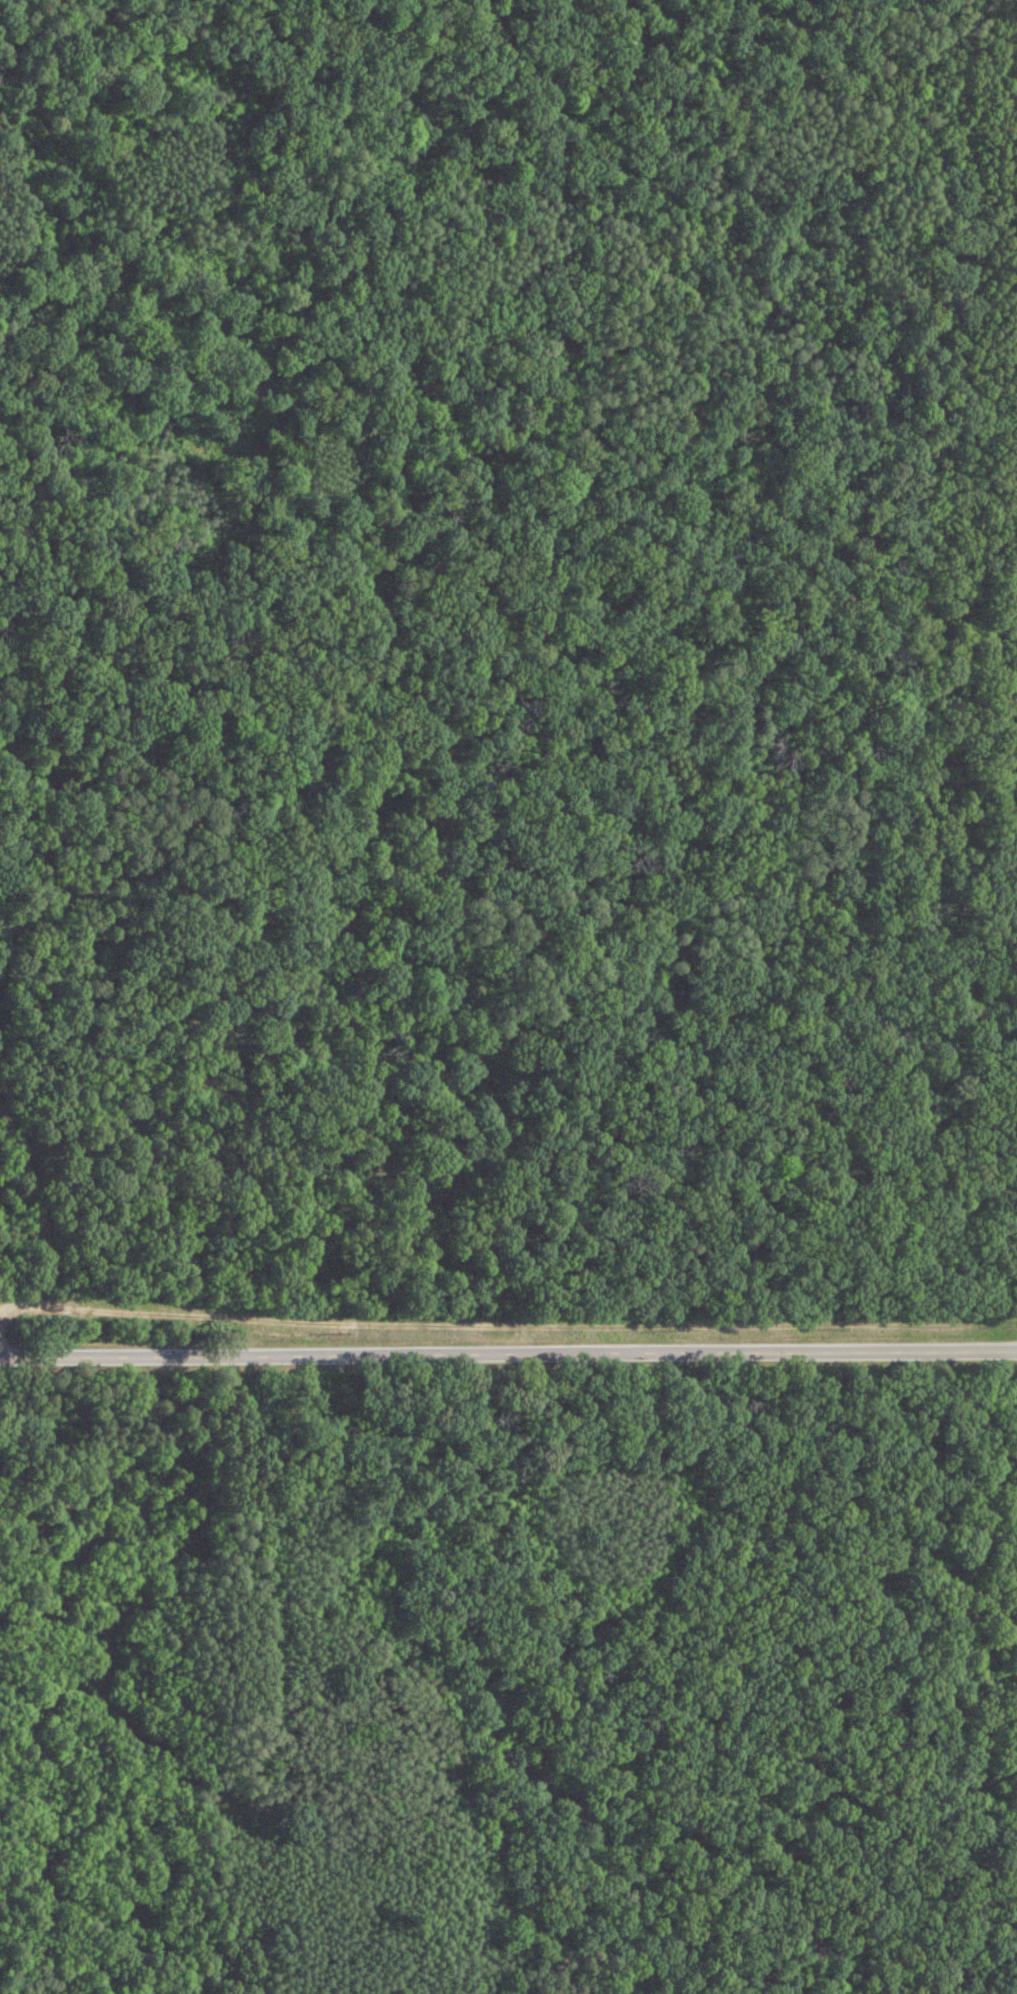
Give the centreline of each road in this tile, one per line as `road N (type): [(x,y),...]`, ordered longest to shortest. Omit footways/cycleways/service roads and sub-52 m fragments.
road 1 (track): [(1016,467),(959,486),(873,554),(768,693),(633,726),(540,767),(417,901),(193,1039),(45,1113),(3,1114)]
road 2 (tertiary): [(0,1350),(1016,1351)]
road 3 (track): [(0,1098),(35,1192),(42,1269),(0,1333)]

